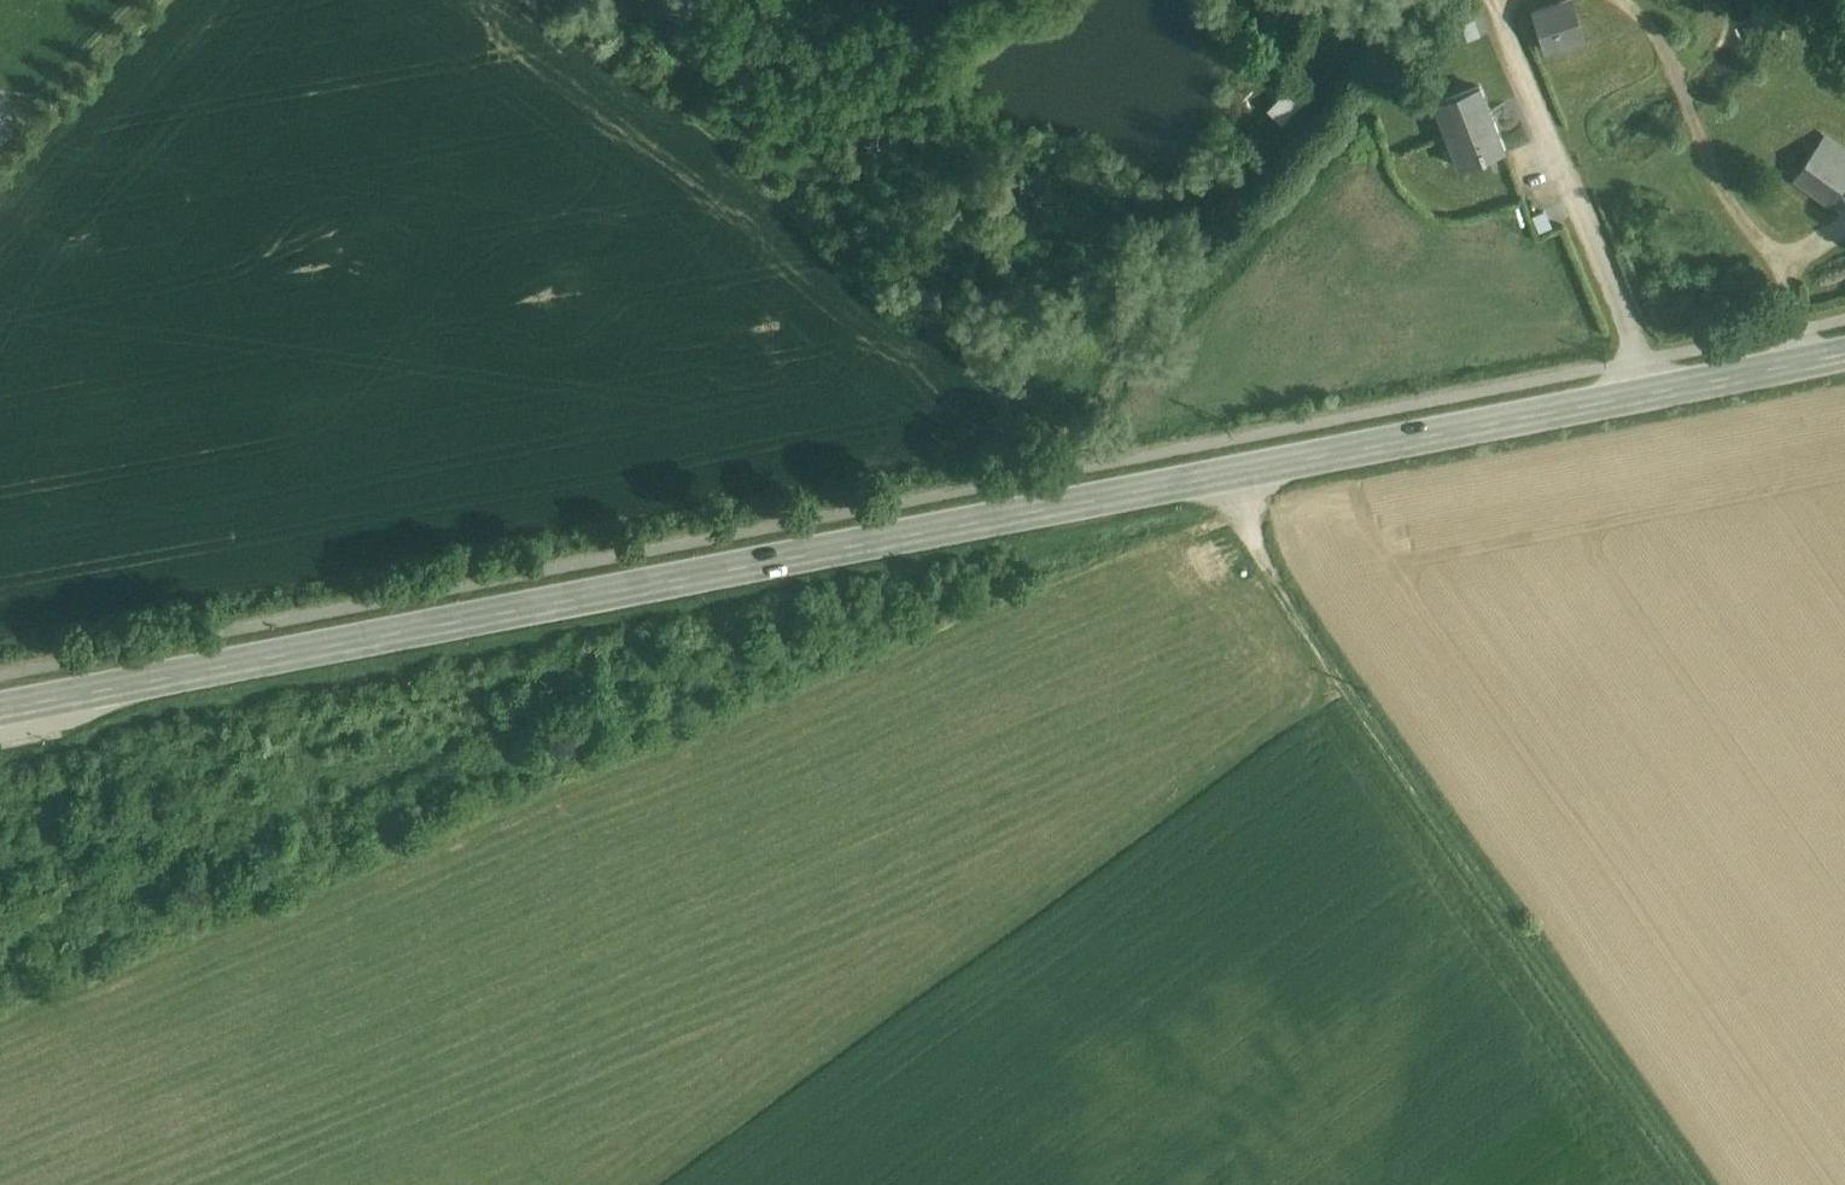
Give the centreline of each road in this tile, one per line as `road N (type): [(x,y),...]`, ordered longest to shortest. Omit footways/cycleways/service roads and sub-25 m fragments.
road 1 (secondary): [(0,708),(1844,348)]
road 2 (track): [(1245,469),(1258,554),(1704,1184)]
road 3 (unclassified): [(139,0),(0,158)]

